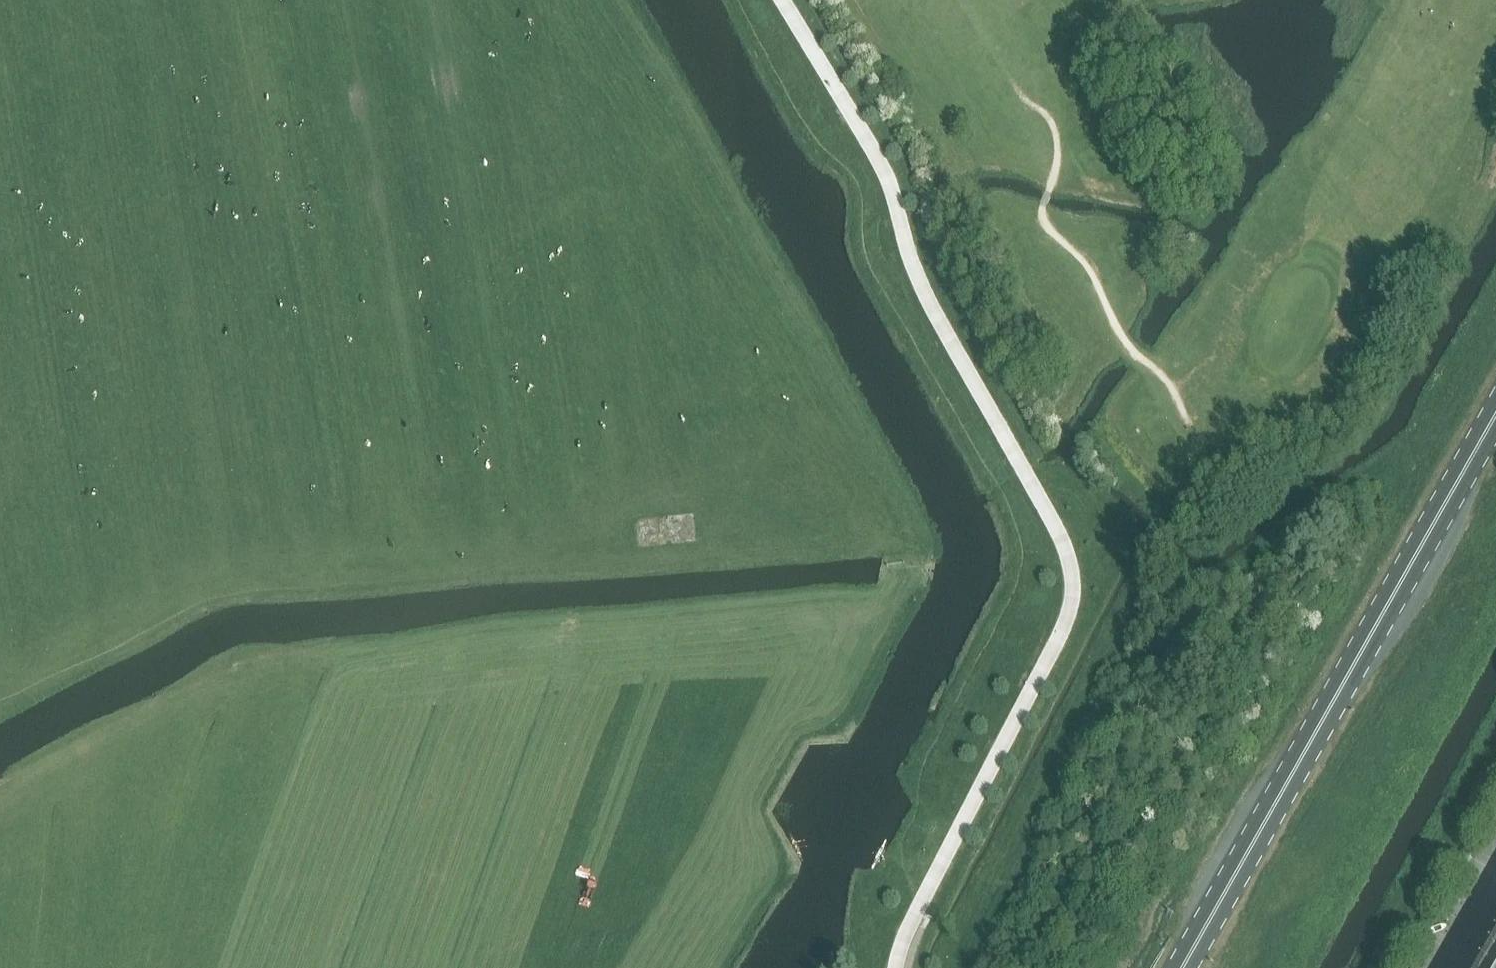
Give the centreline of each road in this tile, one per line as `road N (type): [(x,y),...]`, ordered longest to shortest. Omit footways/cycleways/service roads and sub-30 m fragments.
road 1 (primary): [(1182,967),(1495,416)]

